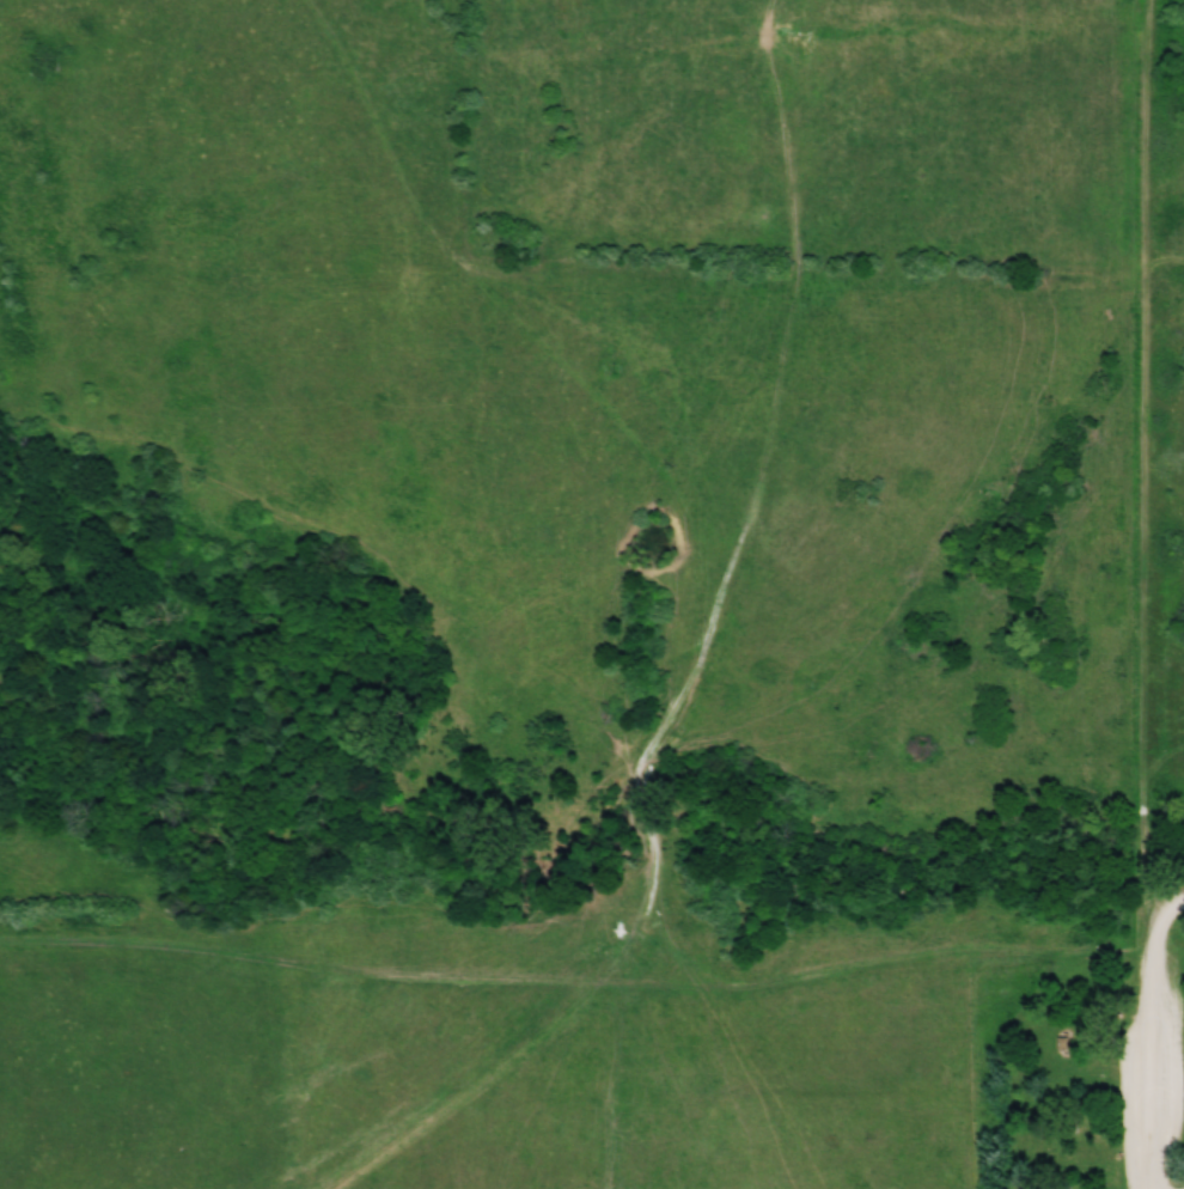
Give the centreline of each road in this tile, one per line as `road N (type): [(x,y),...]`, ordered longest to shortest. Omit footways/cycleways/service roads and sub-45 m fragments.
road 1 (residential): [(1149,1188),(1148,926)]

